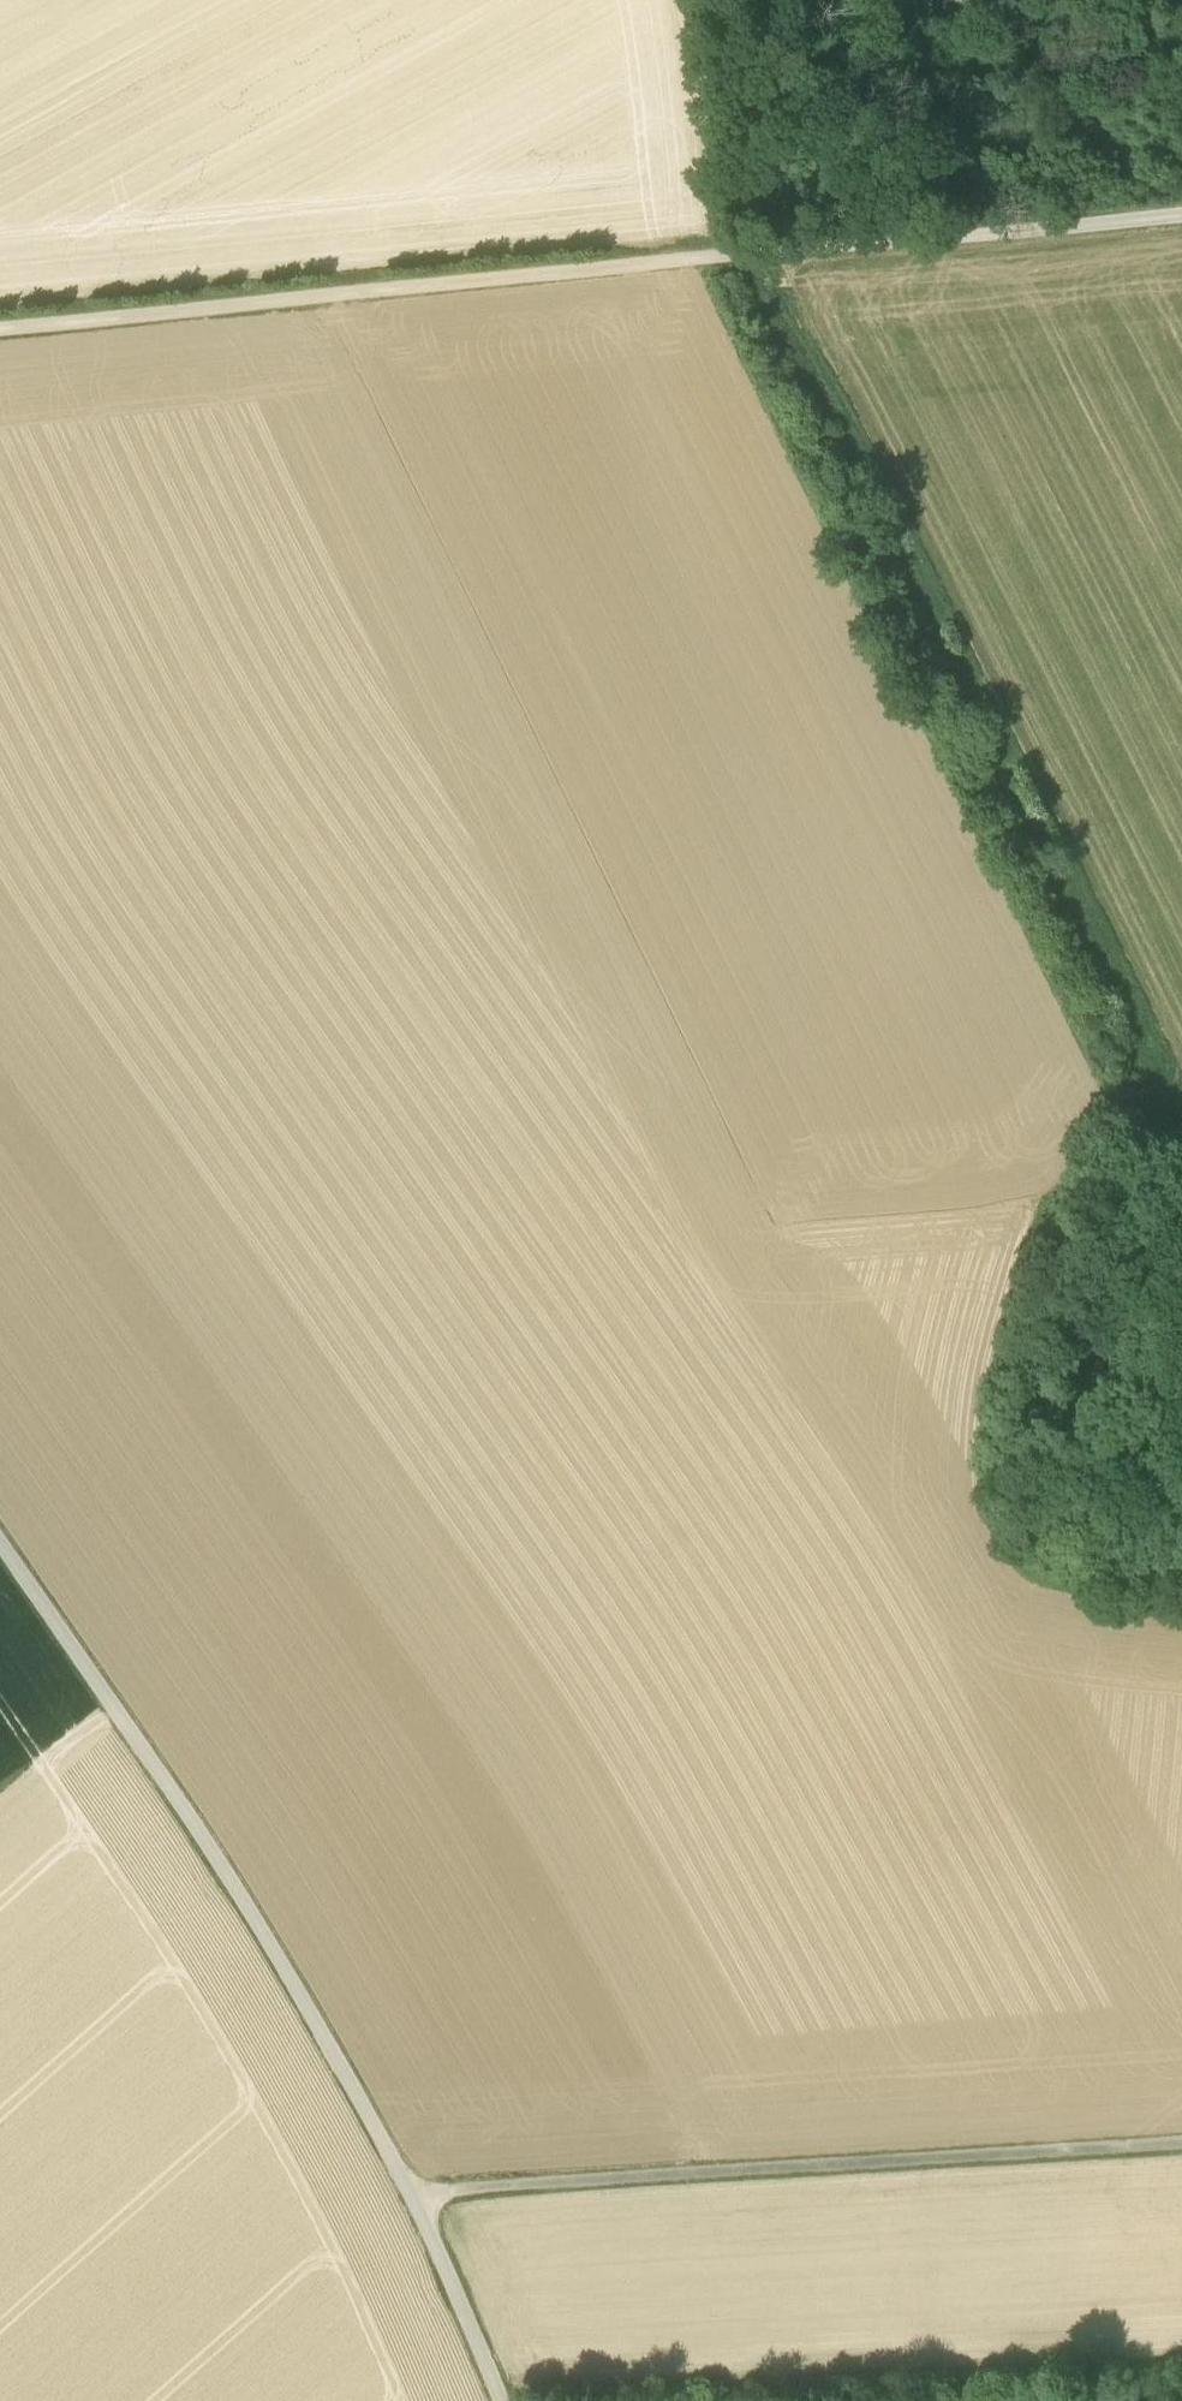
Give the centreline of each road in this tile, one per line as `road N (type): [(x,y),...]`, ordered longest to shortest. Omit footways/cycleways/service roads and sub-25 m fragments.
road 1 (track): [(0,322),(1181,208)]
road 2 (unclassified): [(0,1544),(232,1882),(410,2191),(500,2400)]
road 3 (track): [(410,2191),(1181,2144)]

